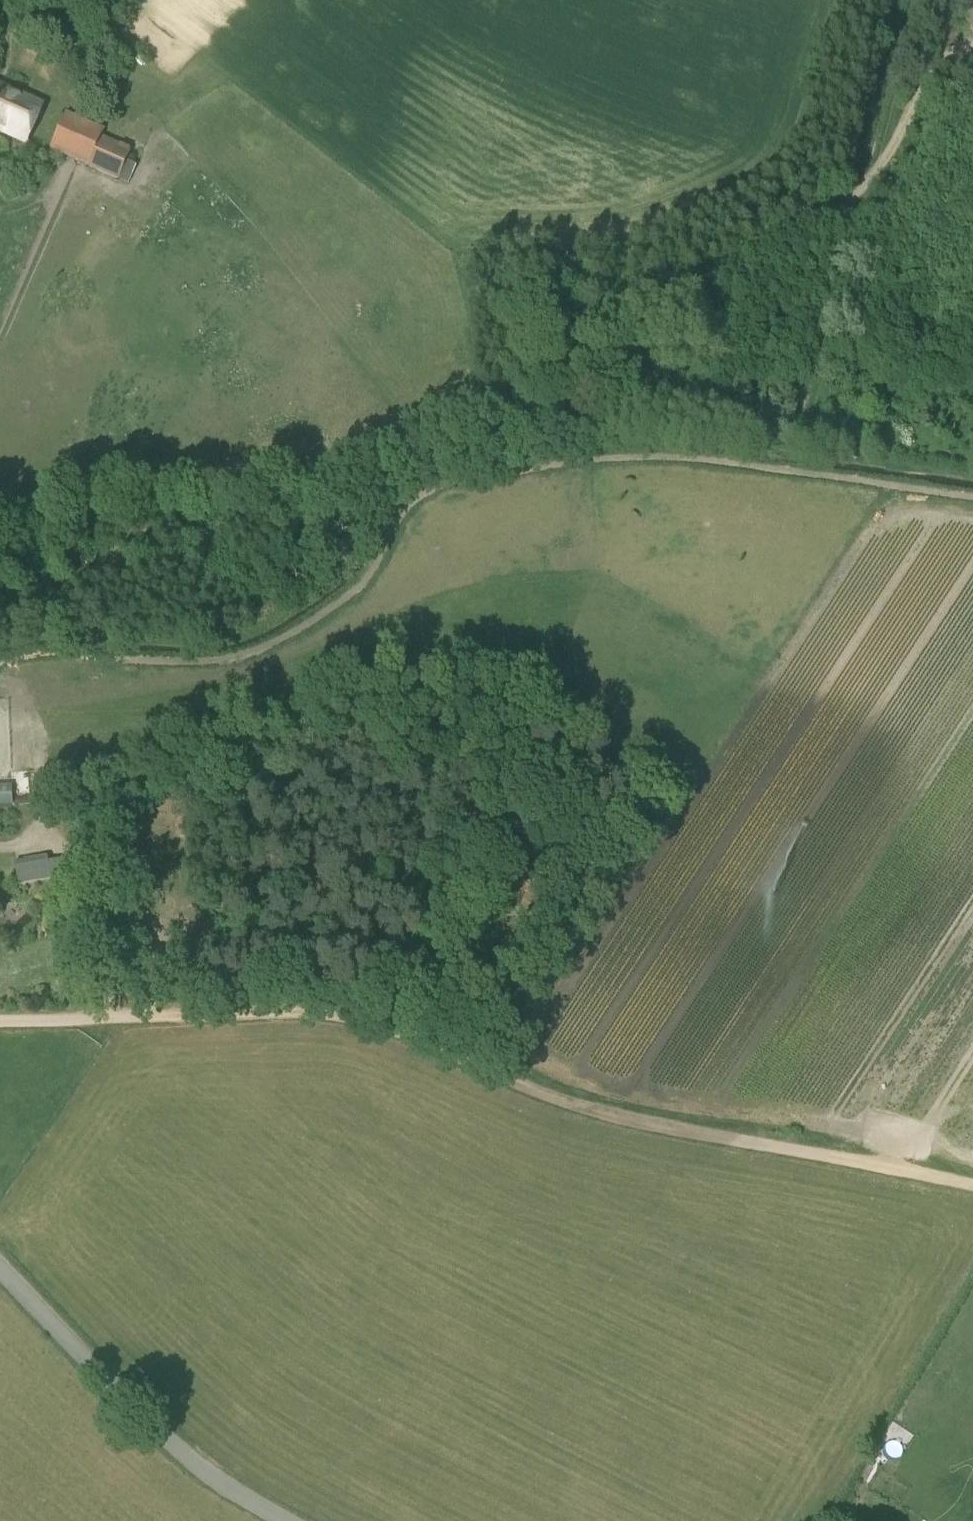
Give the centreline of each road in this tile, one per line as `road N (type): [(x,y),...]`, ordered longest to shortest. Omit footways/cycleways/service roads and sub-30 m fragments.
road 1 (track): [(0,518),(265,482),(400,452),(493,417),(883,171),(918,37),(939,25),(972,37)]
road 2 (track): [(0,1019),(387,1028),(546,1111),(972,1191)]
road 3 (unclassified): [(284,1520),(232,1493),(95,1375),(0,1271)]

